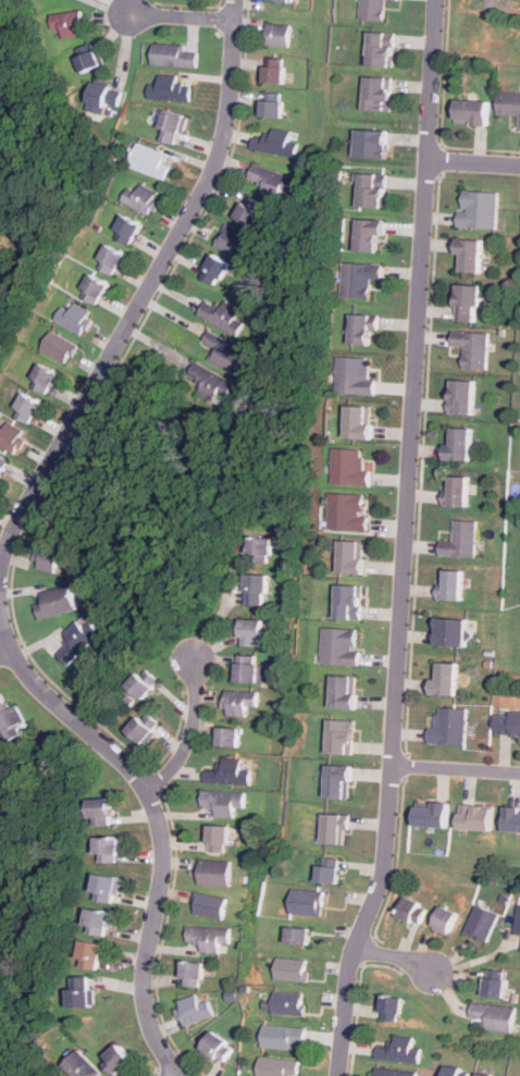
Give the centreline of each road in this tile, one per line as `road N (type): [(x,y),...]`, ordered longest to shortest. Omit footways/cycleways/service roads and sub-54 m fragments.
road 1 (residential): [(437,0),(400,769),(380,893),(357,944),(339,1075)]
road 2 (residential): [(236,0),(226,123),(210,177),(47,467),(0,583)]
road 3 (residential): [(0,605),(34,687),(125,769),(150,809),(158,893),(147,1019),(182,1075)]
road 4 (residential): [(145,800),(184,746),(194,718),(193,654)]

